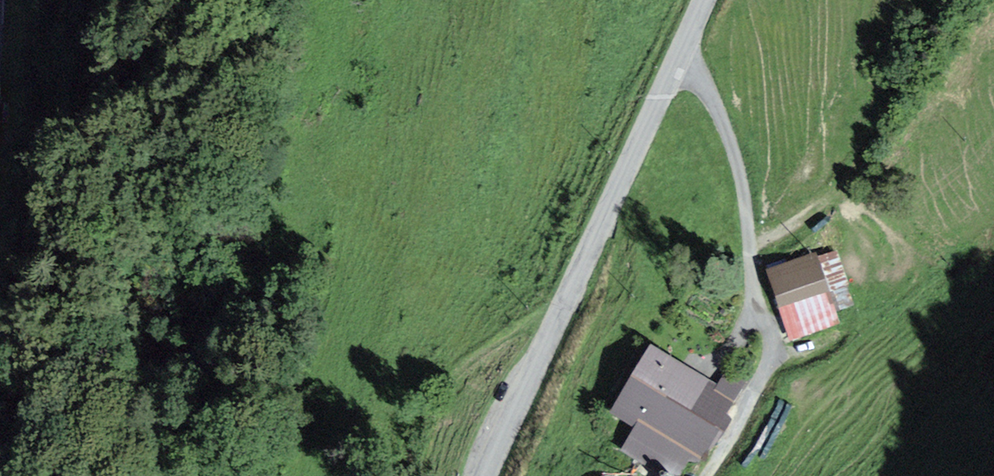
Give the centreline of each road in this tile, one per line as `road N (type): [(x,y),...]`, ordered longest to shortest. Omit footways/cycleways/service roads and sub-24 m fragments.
road 1 (tertiary): [(486,475),(680,56)]
road 2 (track): [(958,0),(885,119),(827,192),(750,250)]
road 3 (unclassified): [(680,56),(720,113),(739,176),(753,296)]

